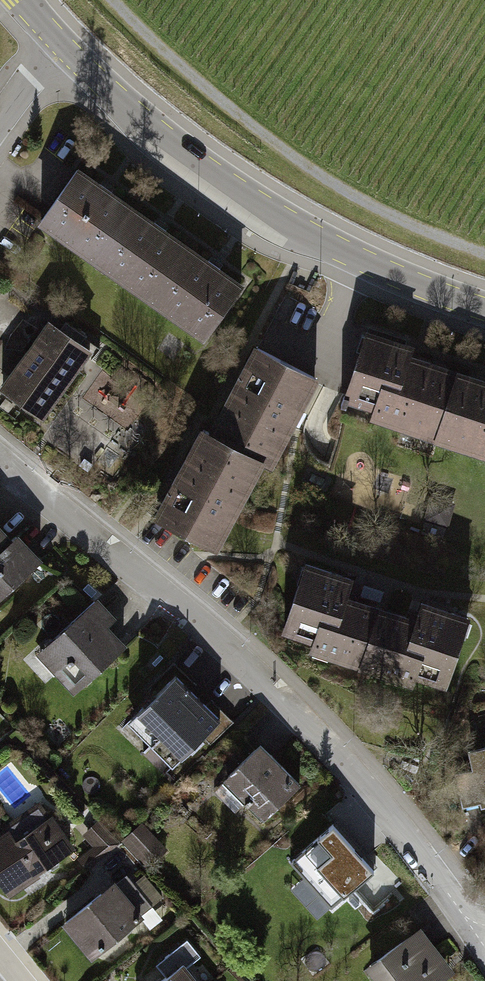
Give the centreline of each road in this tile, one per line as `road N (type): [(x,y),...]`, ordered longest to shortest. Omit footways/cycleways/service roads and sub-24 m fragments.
road 1 (residential): [(0,462),(352,761),(476,933)]
road 2 (tertiary): [(484,310),(427,291),(268,214),(193,163),(61,43)]

